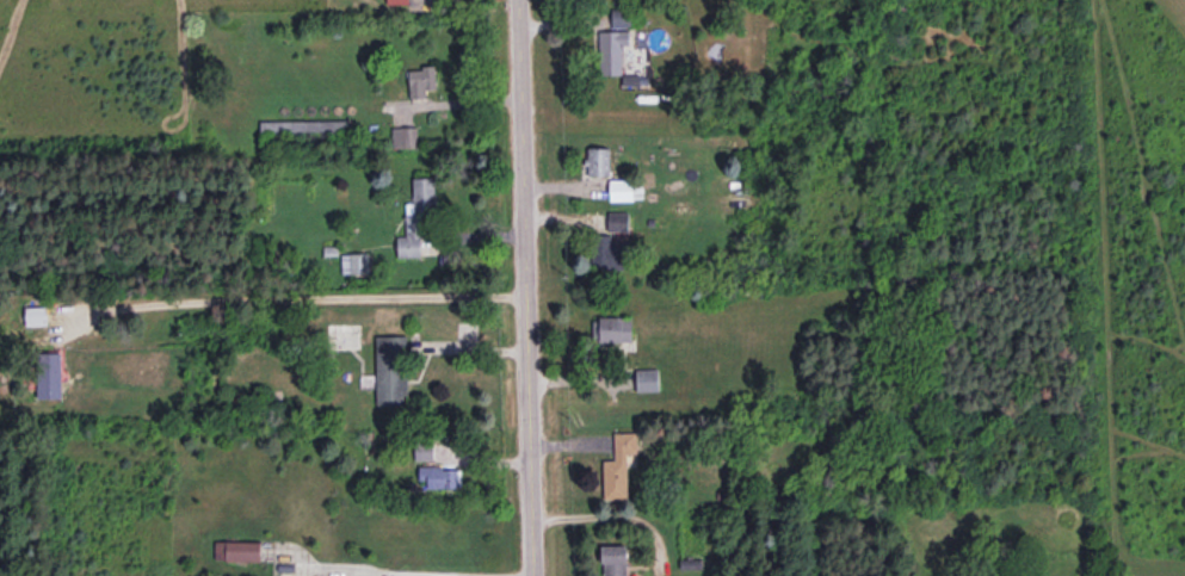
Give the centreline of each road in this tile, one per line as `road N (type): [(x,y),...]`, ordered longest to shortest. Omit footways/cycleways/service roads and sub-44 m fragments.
road 1 (tertiary): [(536,575),(520,0)]

